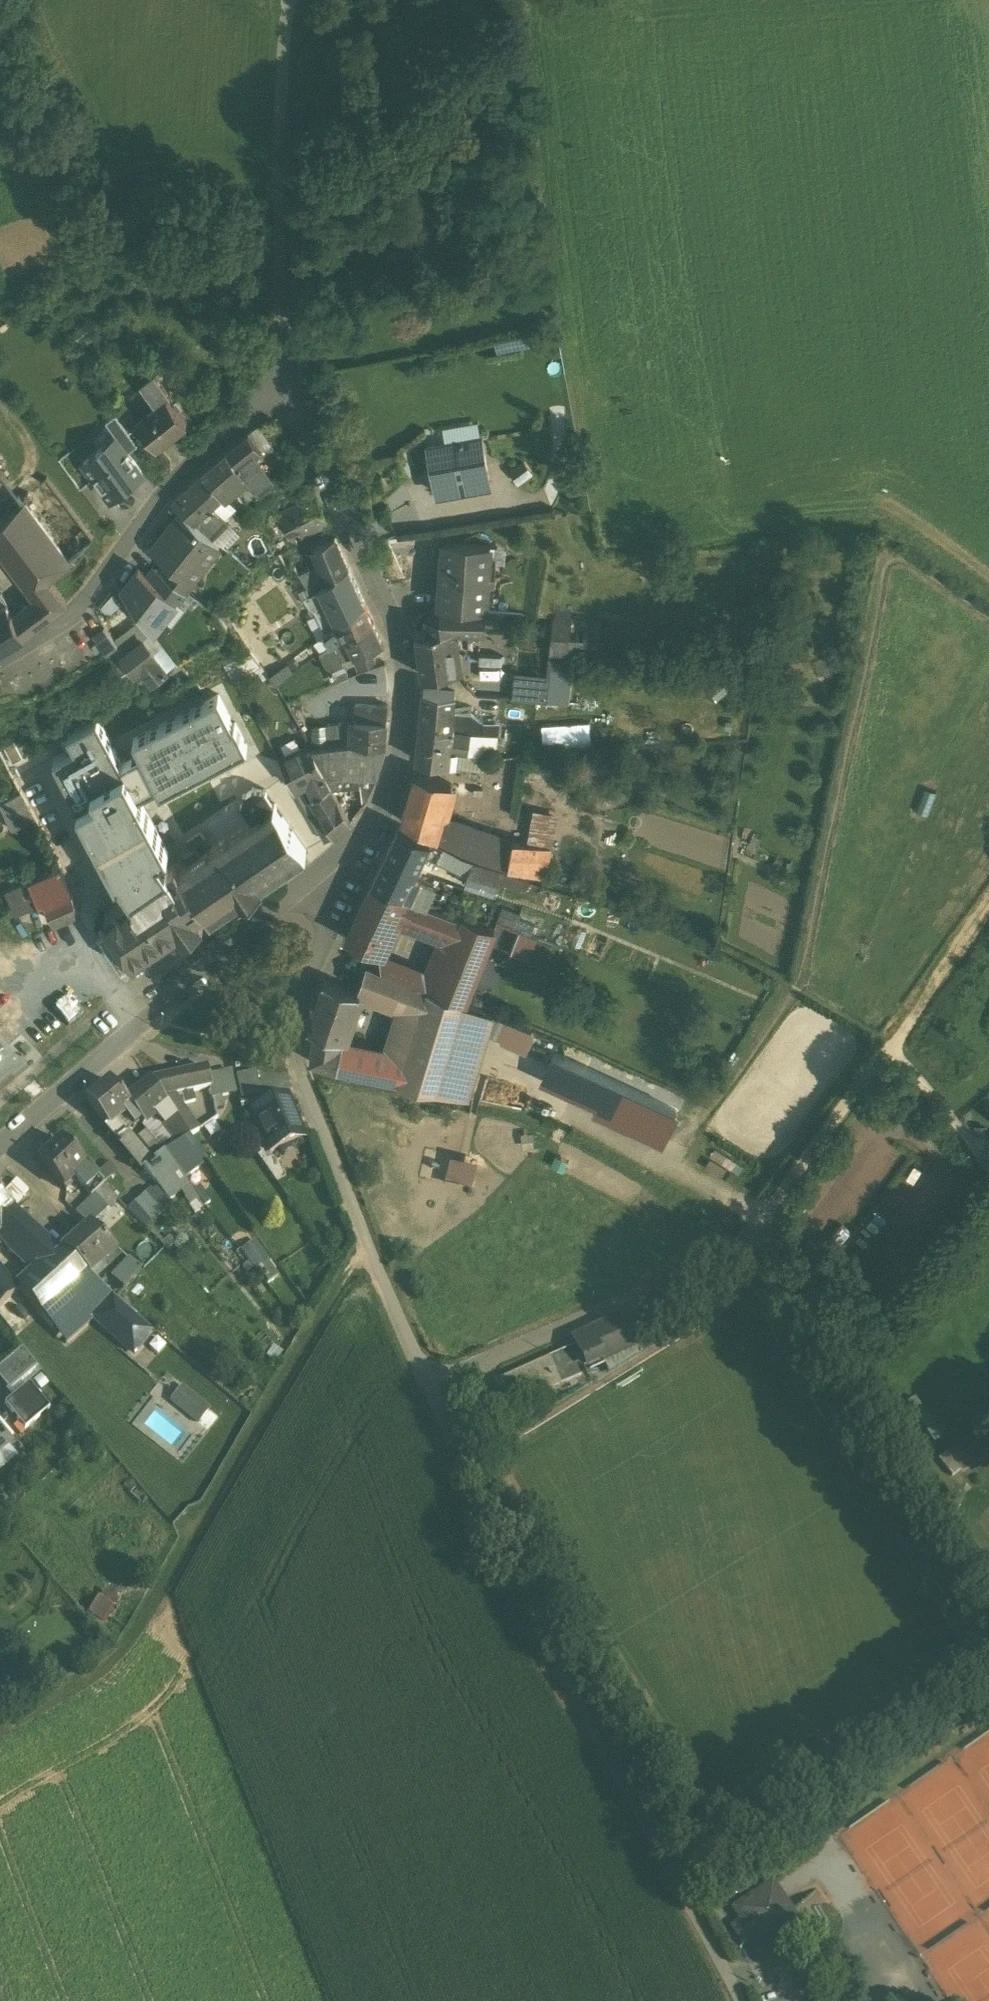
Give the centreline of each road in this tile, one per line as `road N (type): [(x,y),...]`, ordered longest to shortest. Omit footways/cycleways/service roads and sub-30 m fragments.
road 1 (residential): [(0,660),(76,607),(167,486),(289,393),(394,626),(405,698),(391,798),(308,881)]
road 2 (track): [(368,1249),(353,1256),(327,1299),(133,1667),(0,1752)]
road 3 (residential): [(308,881),(329,925),(295,1019),(296,1061),(368,1249),(435,1387)]
road 4 (residential): [(308,881),(0,1143)]

